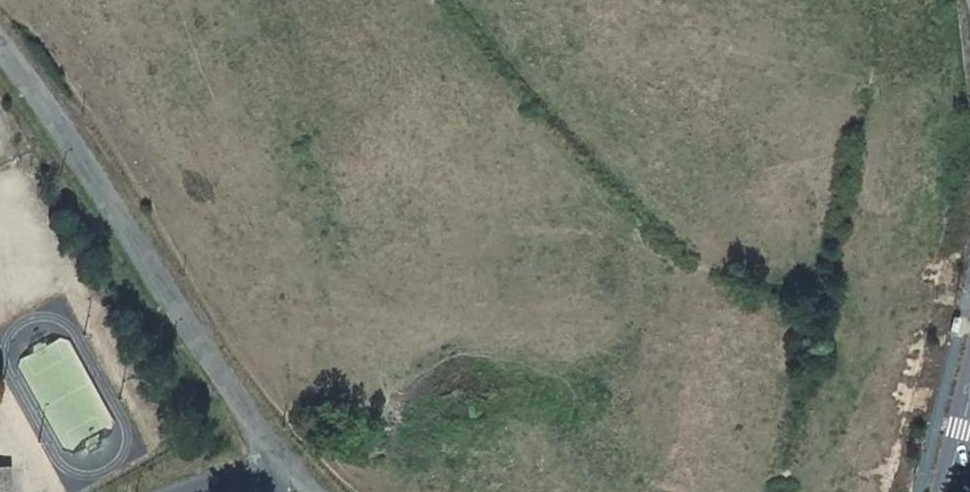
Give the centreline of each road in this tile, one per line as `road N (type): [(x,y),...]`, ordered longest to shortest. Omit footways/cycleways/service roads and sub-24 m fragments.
road 1 (unclassified): [(277,463),(49,104),(0,47)]

